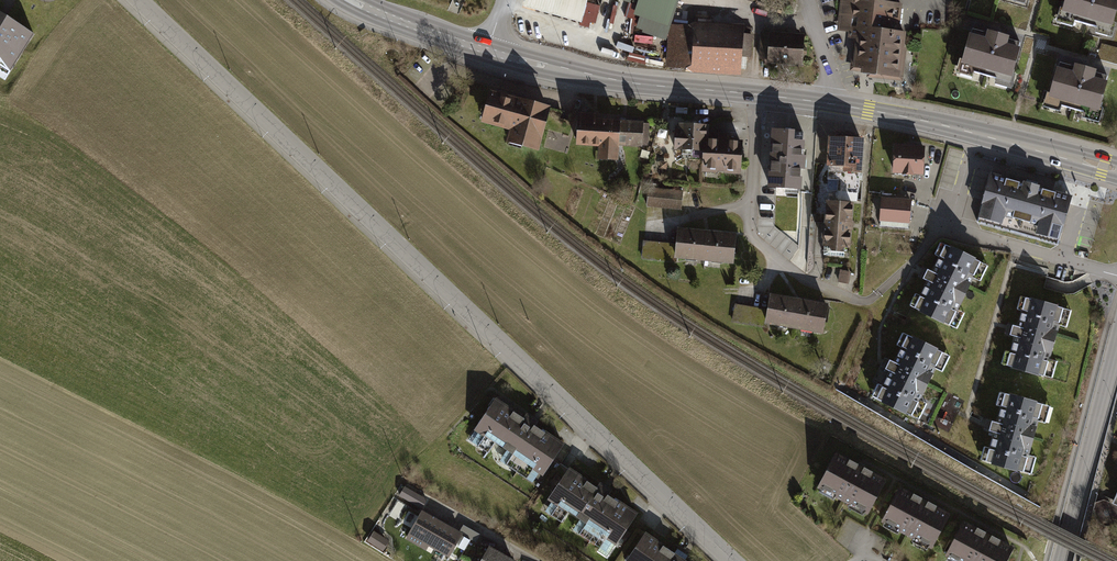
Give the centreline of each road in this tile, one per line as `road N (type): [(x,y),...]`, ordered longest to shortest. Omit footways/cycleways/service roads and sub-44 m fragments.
road 1 (residential): [(139,0),(732,560)]
road 2 (primary): [(828,104),(614,81),(489,52)]
road 3 (primary): [(1116,170),(828,104)]
road 4 (residential): [(1059,560),(1116,343)]
road 5 (primary): [(489,52),(349,0)]
road 6 (residential): [(533,560),(405,491)]

